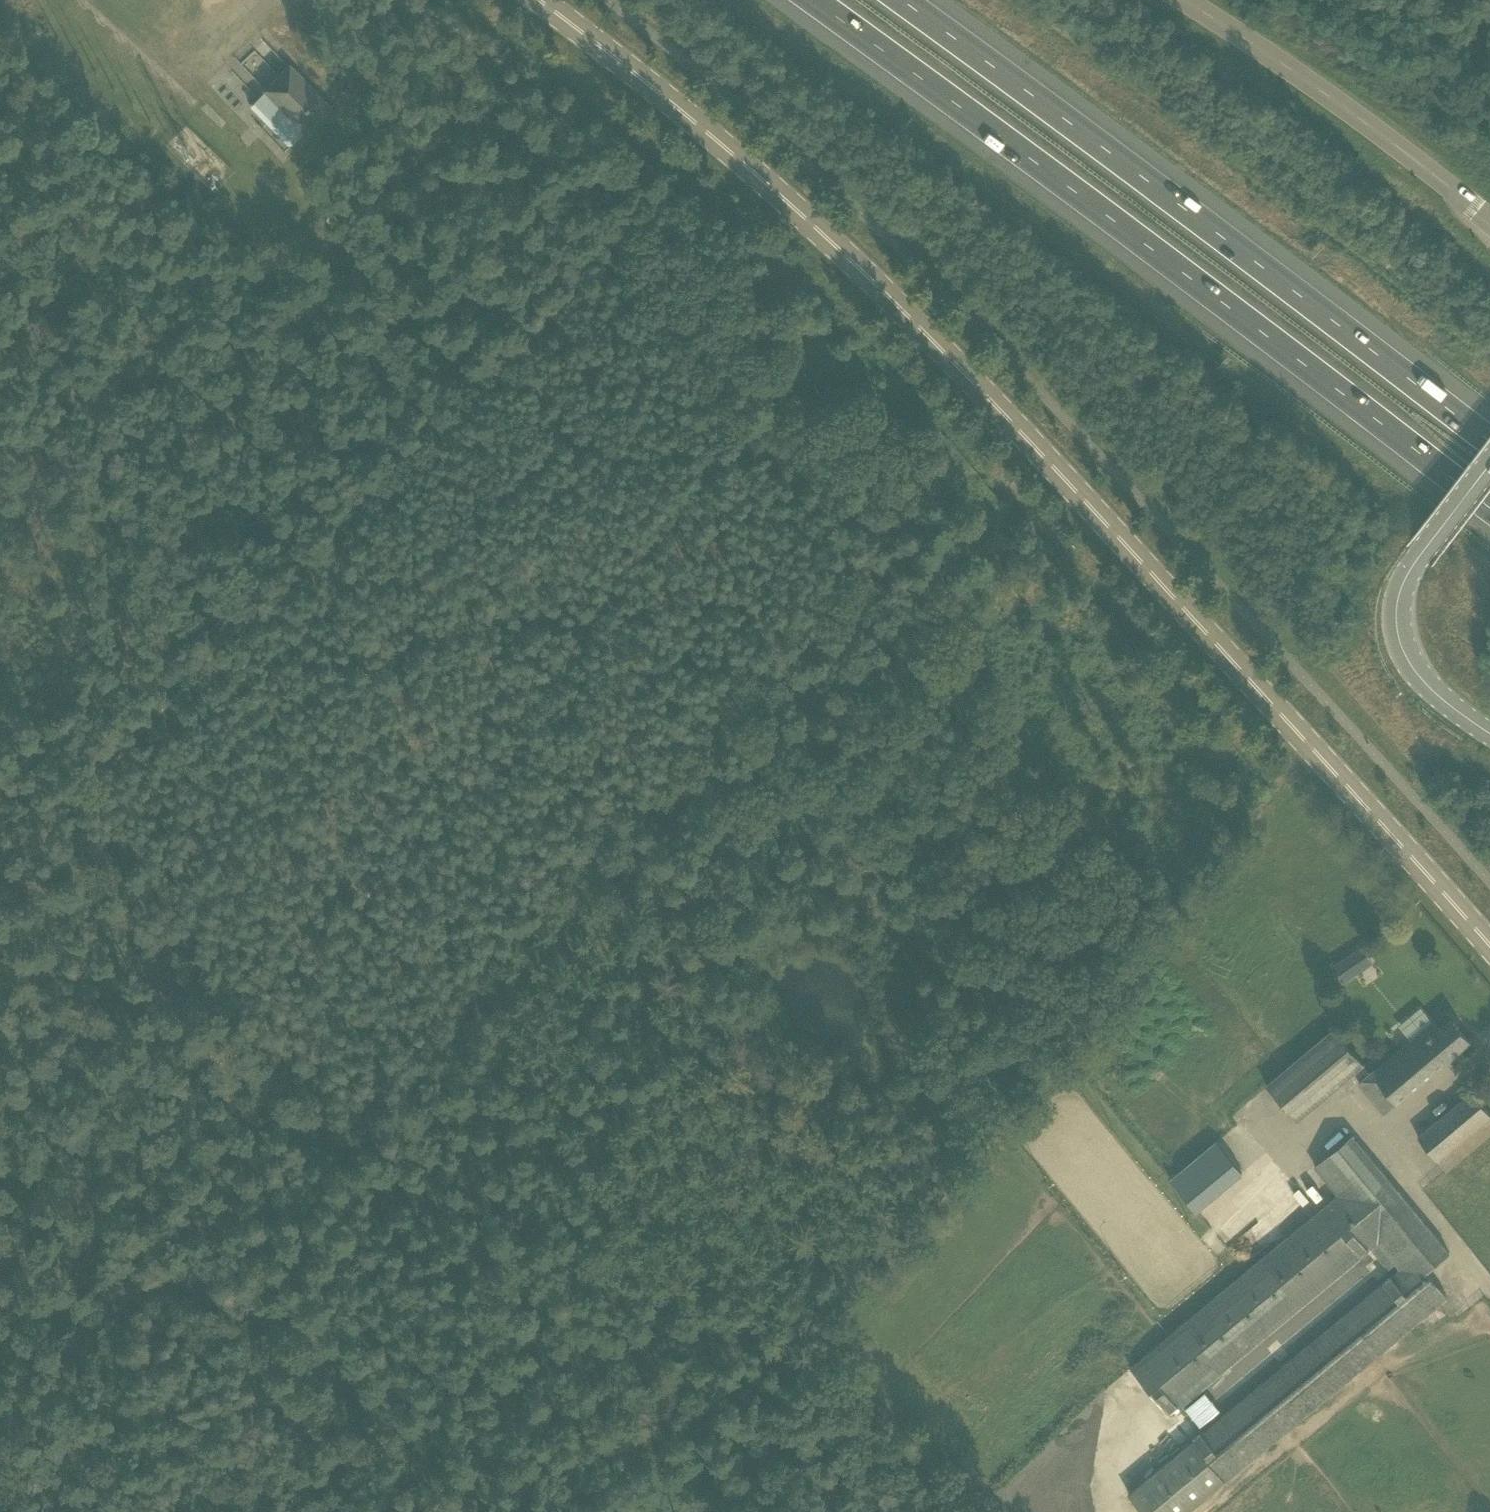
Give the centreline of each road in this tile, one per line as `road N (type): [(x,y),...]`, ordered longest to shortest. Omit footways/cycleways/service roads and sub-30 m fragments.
road 1 (tertiary): [(1489,950),(1350,786),(991,398),(743,165),(537,0)]
road 2 (motorway): [(804,0),(1489,507)]
road 3 (motorway): [(1489,445),(1154,185),(898,0)]
road 4 (unclassified): [(1489,222),(1188,0)]
road 5 (unclassified): [(1489,735),(1419,677),(1398,642),(1396,611),(1419,557),(1489,464)]

